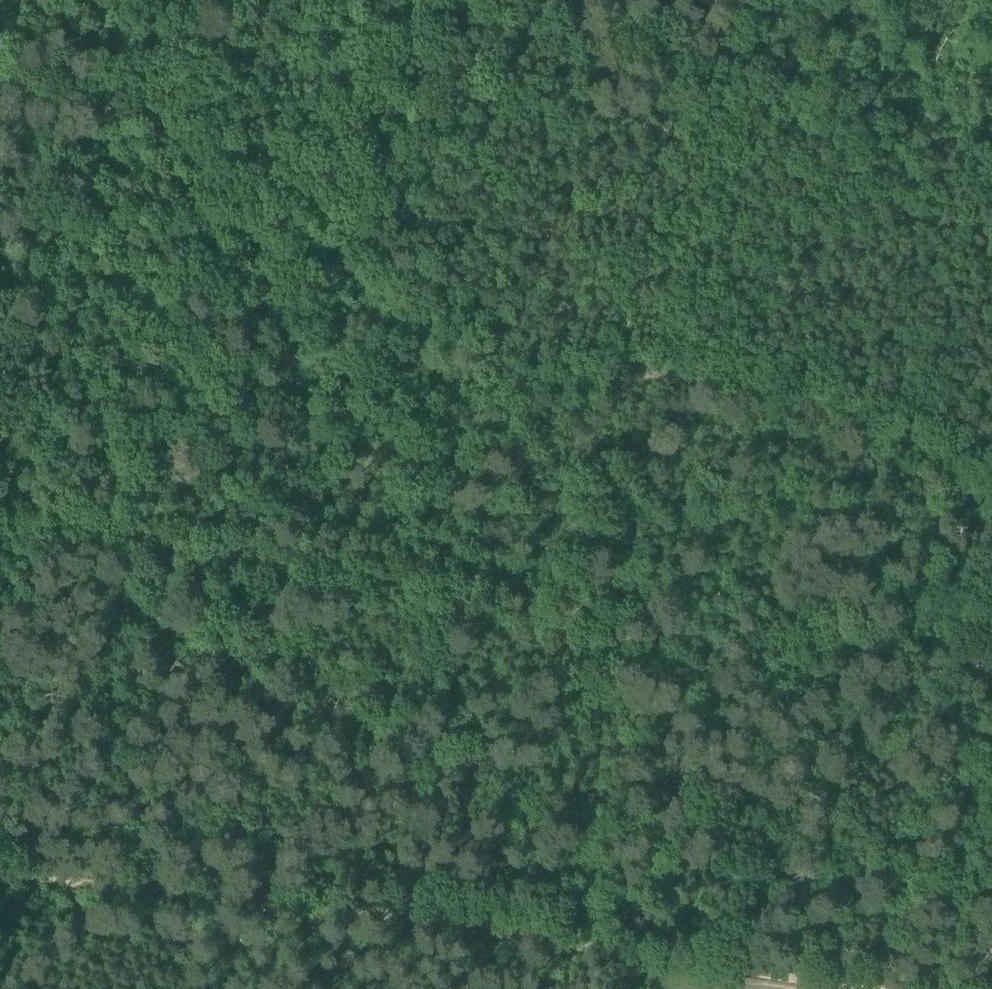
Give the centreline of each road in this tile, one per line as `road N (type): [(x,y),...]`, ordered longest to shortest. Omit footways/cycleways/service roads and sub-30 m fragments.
road 1 (track): [(793,988),(0,876)]
road 2 (track): [(134,0),(0,478)]

